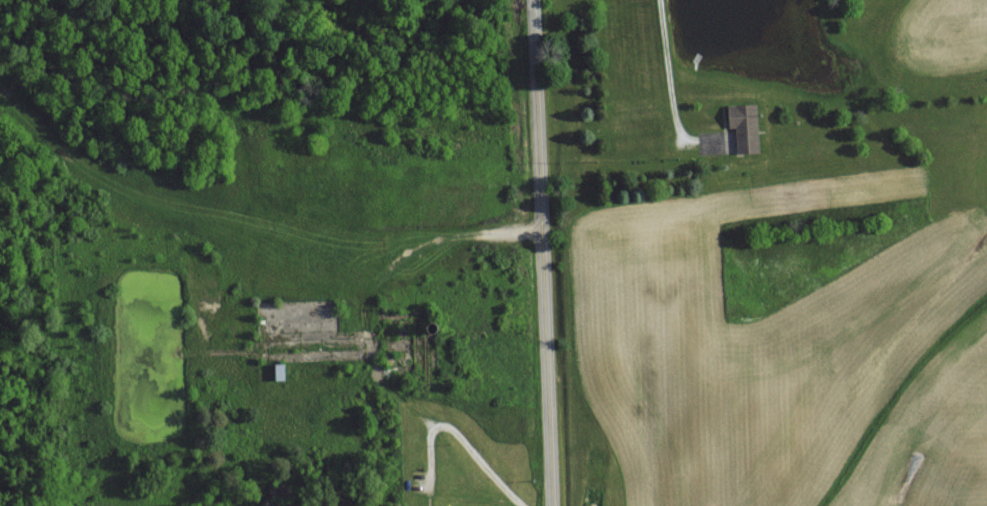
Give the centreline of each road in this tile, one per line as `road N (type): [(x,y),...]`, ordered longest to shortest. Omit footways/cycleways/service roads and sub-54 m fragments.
road 1 (residential): [(548,505),(528,0)]

